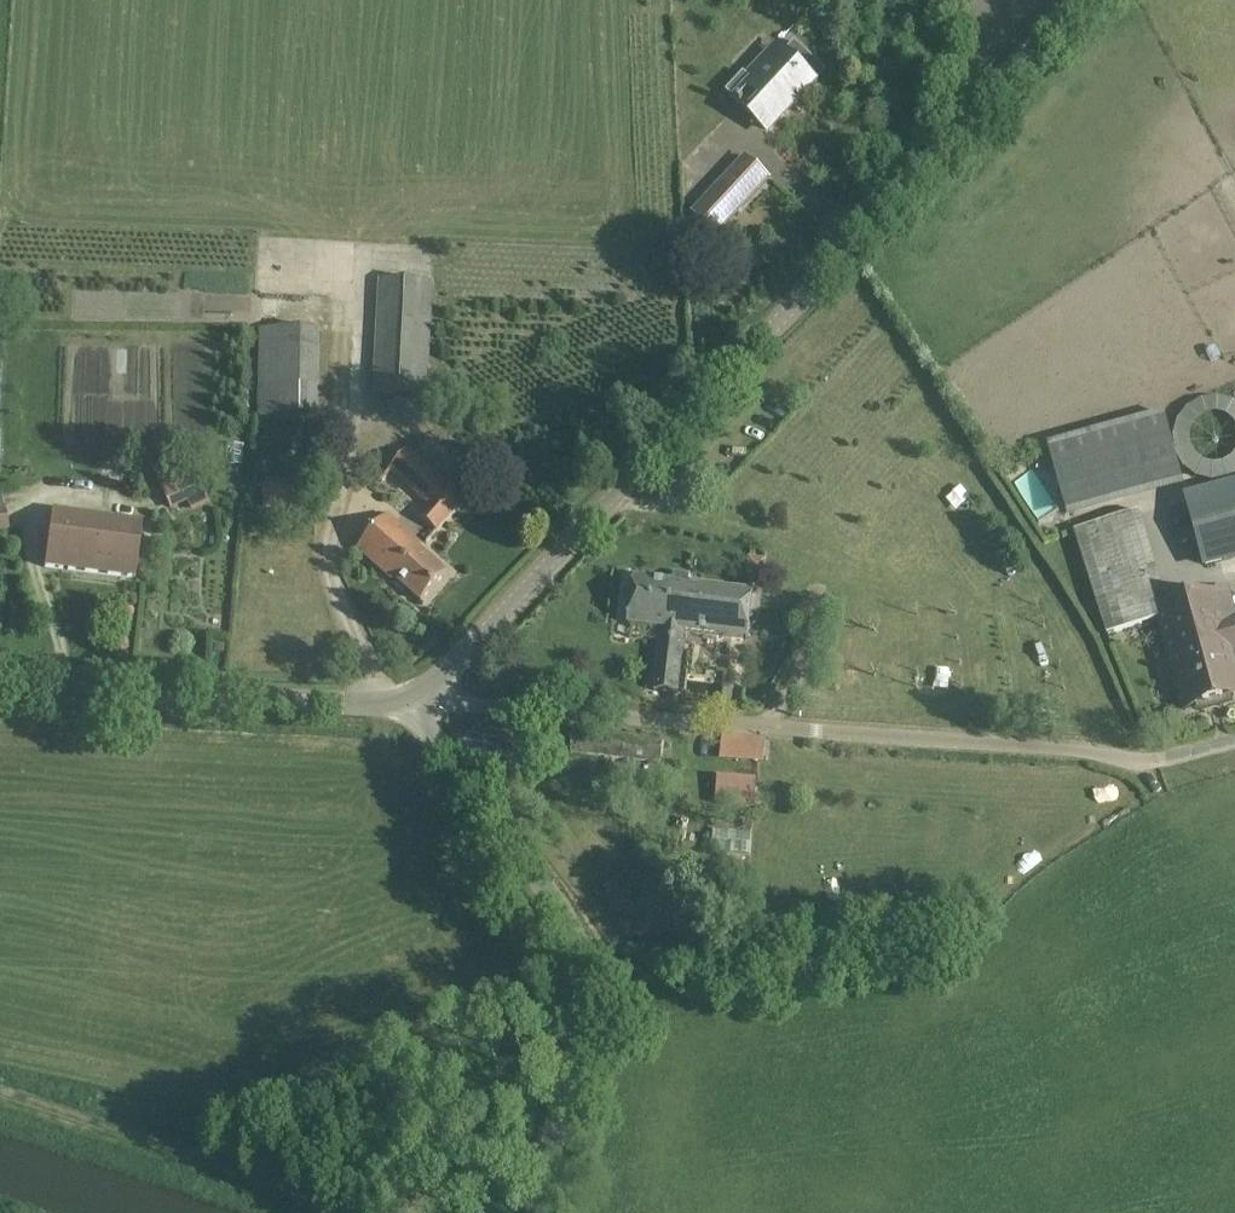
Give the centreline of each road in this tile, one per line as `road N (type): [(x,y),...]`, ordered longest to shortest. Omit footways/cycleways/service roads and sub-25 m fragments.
road 1 (unclassified): [(413,705),(1085,0)]
road 2 (unclassified): [(1234,741),(1130,760),(1045,745),(413,705)]
road 3 (unclassified): [(535,1212),(580,1024),(582,961),(562,912),(413,705)]
road 4 (unclassified): [(0,683),(413,705)]

